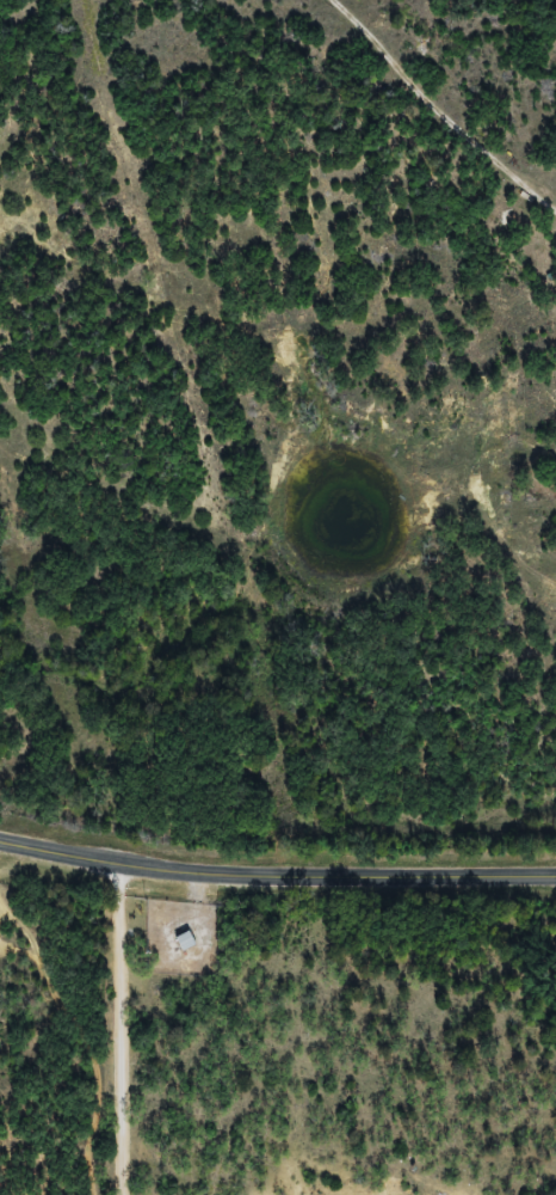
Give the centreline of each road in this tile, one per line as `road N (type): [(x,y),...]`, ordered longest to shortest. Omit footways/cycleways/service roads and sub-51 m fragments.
road 1 (tertiary): [(0,844),(154,871),(555,879)]

